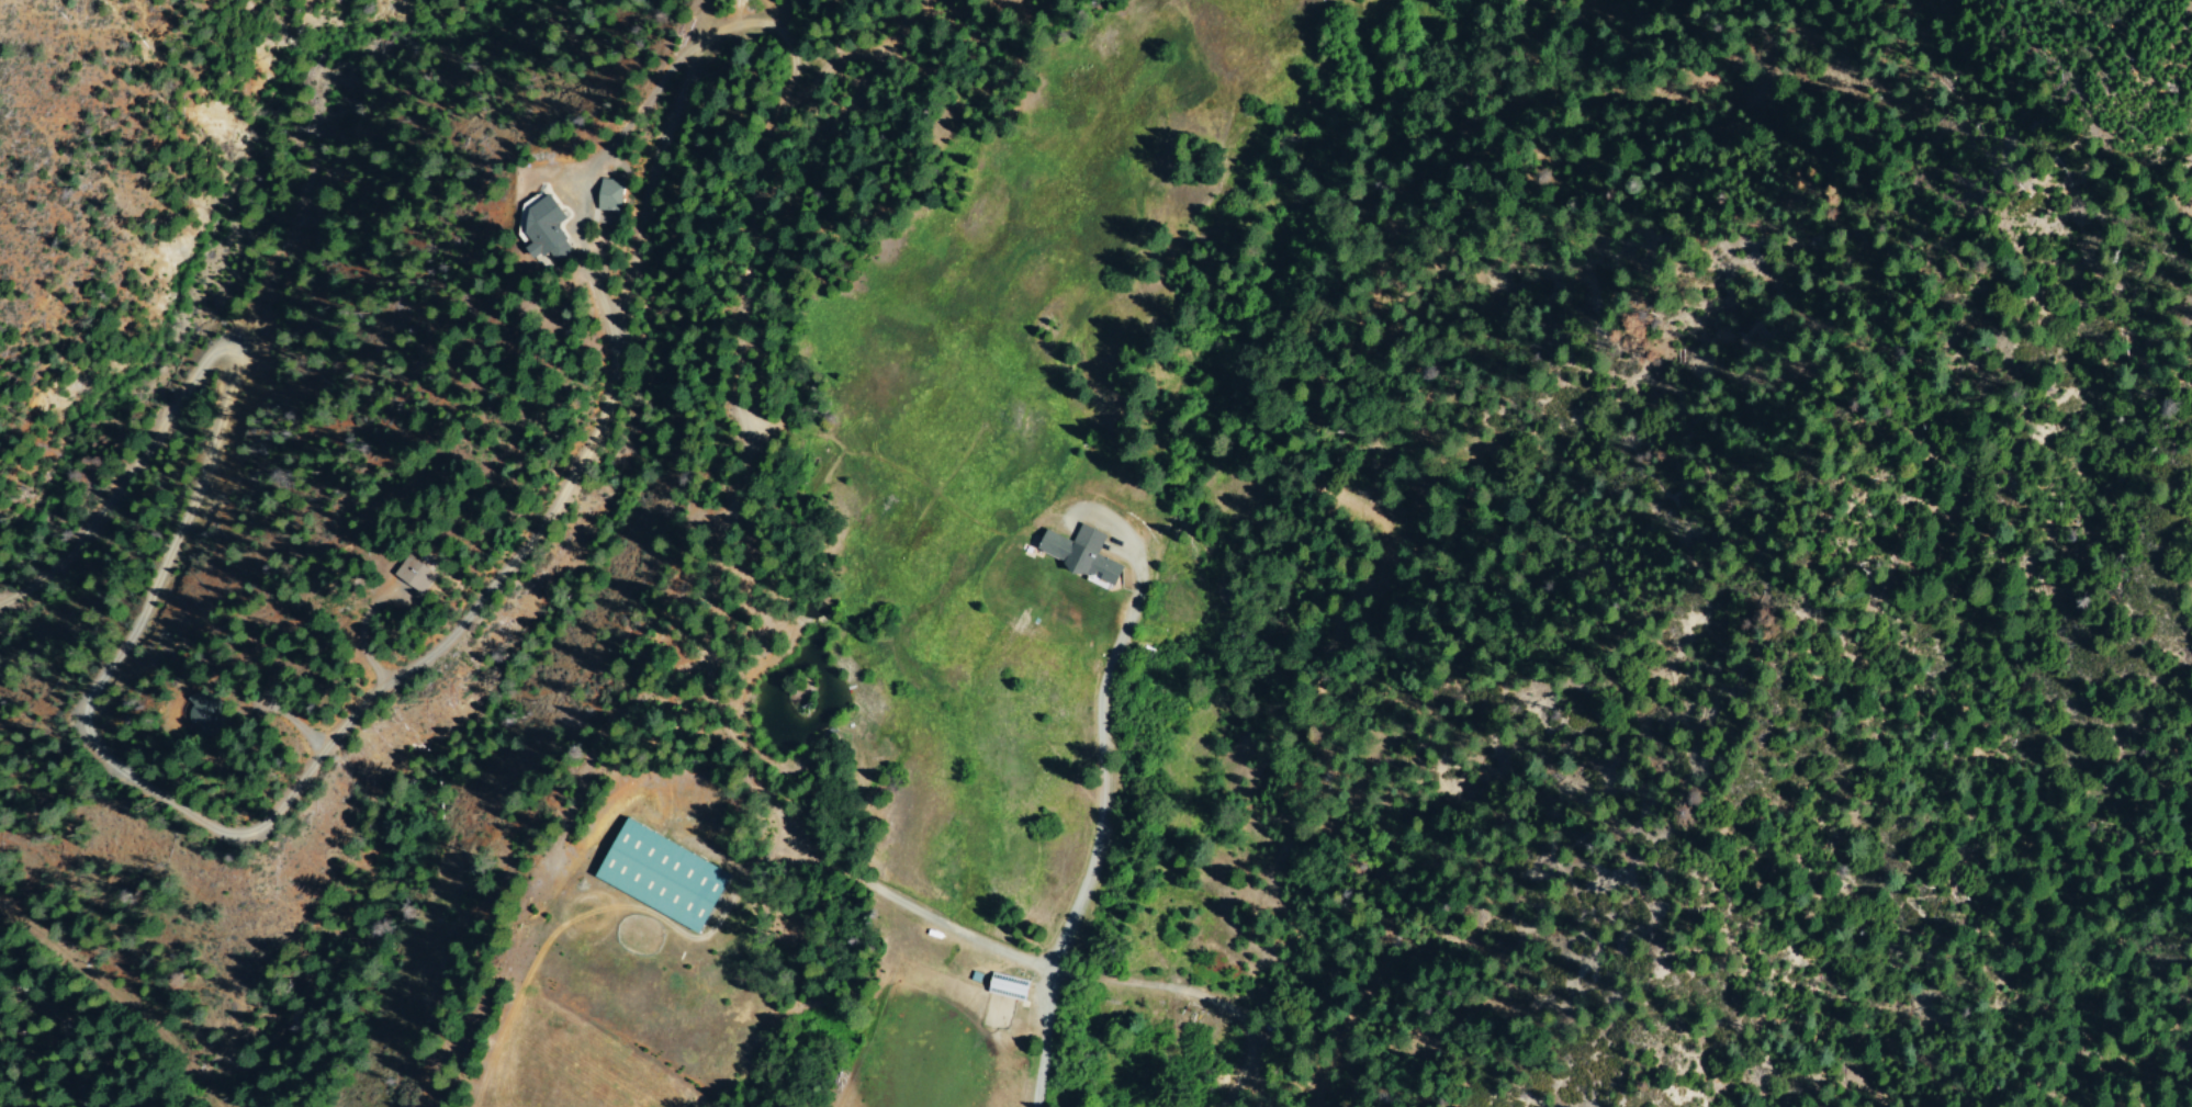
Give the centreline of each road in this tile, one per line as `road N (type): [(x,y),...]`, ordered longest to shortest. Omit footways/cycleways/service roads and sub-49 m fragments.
road 1 (residential): [(0,987),(20,991),(85,1058),(84,1106)]

